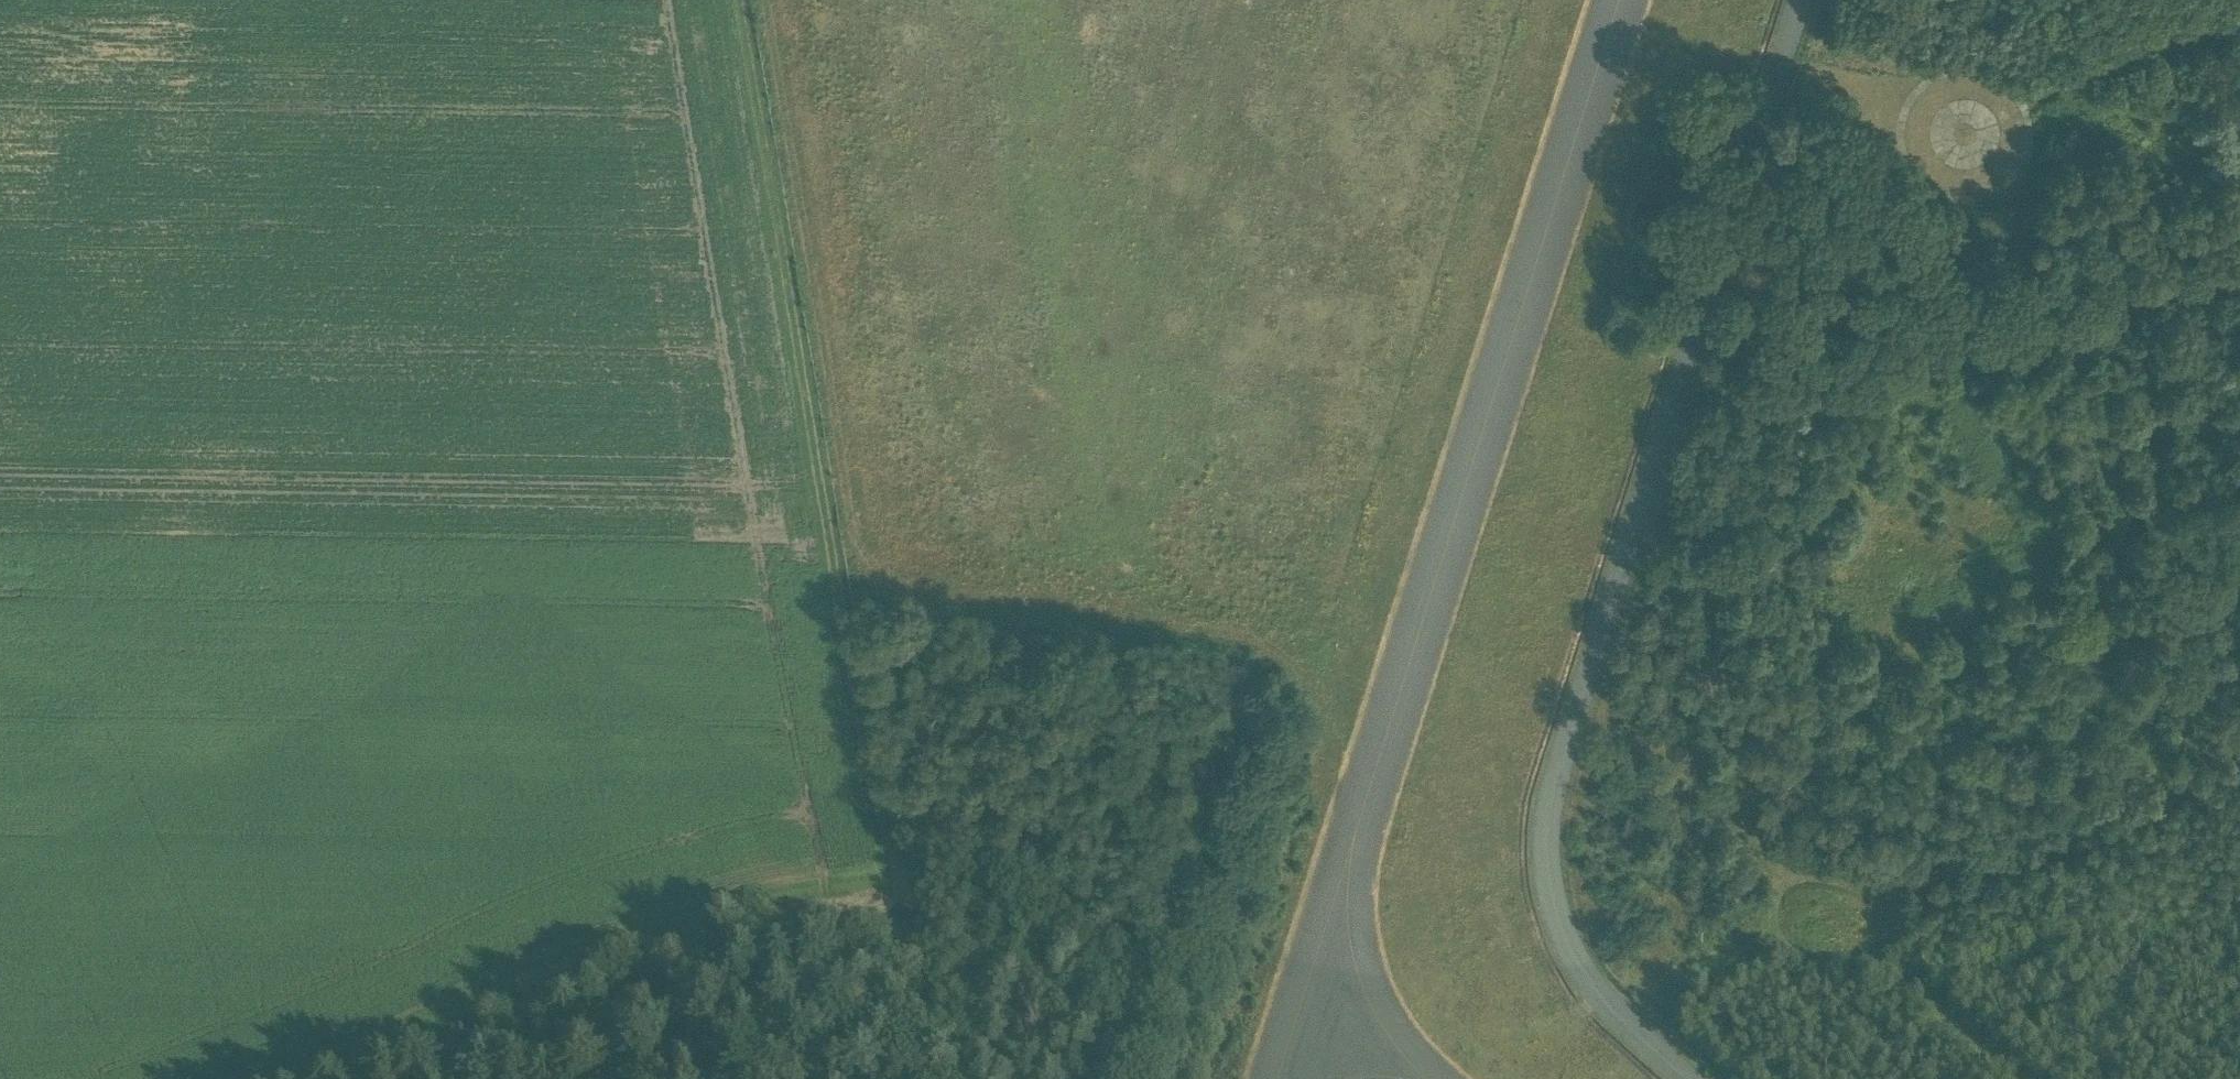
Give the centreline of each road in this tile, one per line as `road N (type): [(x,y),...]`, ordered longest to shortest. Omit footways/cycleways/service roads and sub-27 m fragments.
road 1 (track): [(342,1078),(663,939),(865,896),(884,903),(917,943),(919,1078)]

